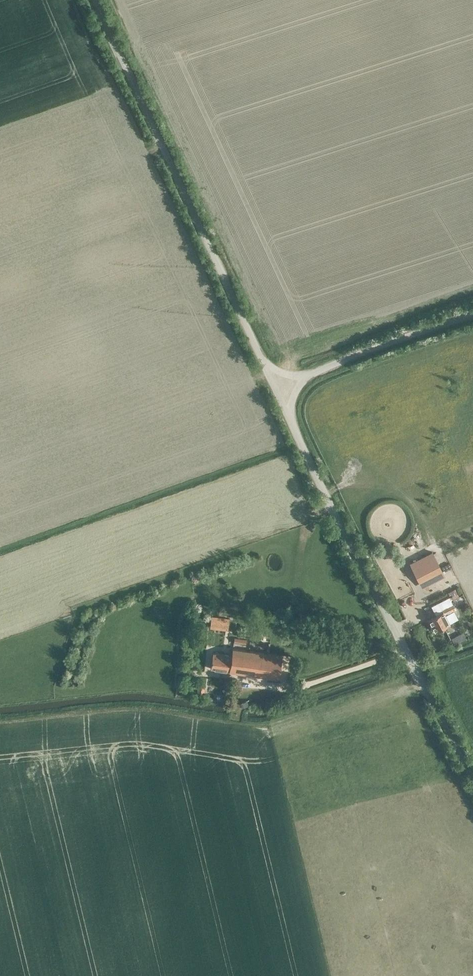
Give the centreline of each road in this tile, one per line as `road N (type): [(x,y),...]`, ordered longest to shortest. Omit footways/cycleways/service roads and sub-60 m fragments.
road 1 (unclassified): [(472,779),(276,389)]
road 2 (unclassified): [(276,389),(96,0)]
road 3 (unclassified): [(276,389),(472,314)]

